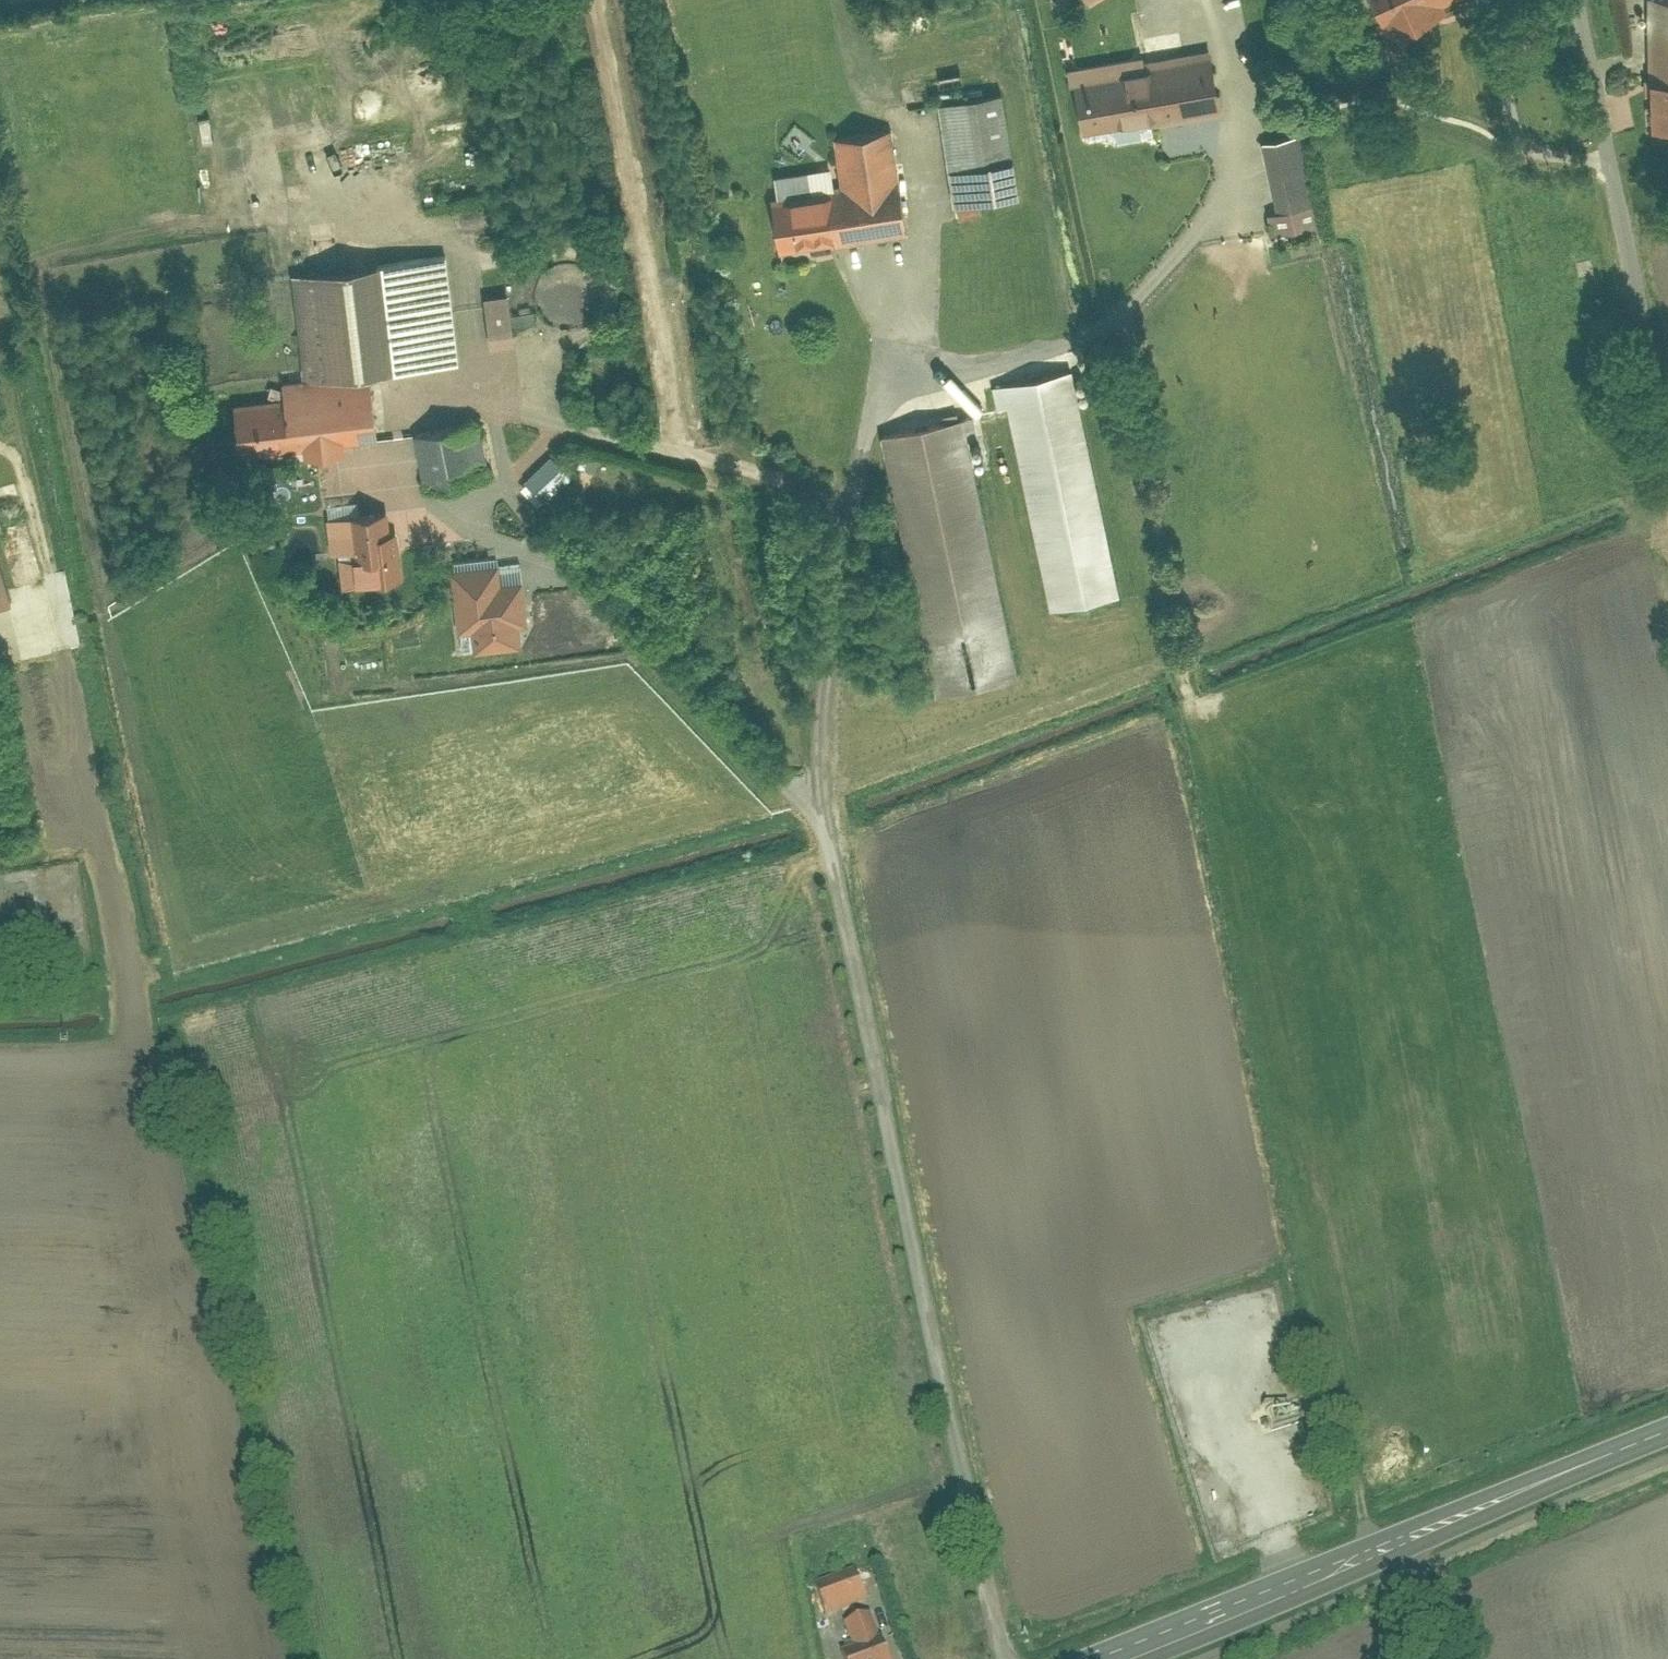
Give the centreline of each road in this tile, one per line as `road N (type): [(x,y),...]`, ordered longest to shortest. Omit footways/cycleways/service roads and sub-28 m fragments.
road 1 (unclassified): [(884,344),(821,733),(822,812),(1005,1658)]
road 2 (secondary): [(1120,1658),(1667,1434)]
road 3 (track): [(1440,1658),(1430,1606),(1404,1543)]

